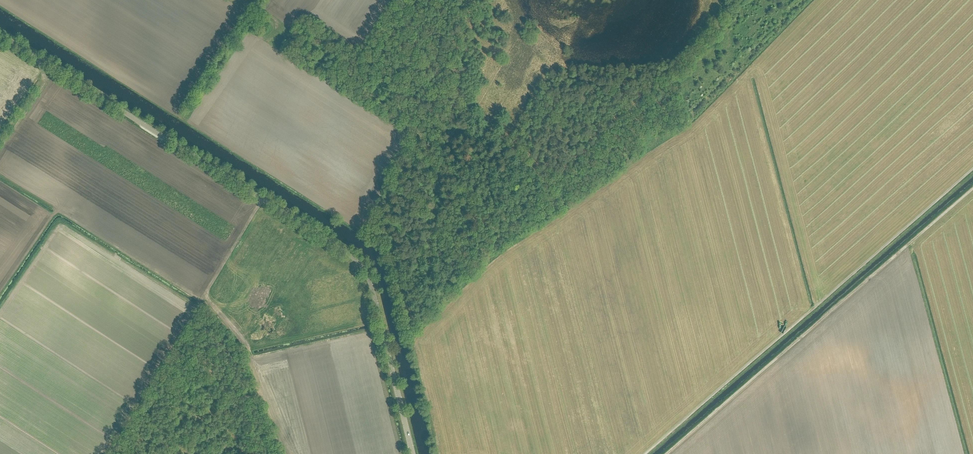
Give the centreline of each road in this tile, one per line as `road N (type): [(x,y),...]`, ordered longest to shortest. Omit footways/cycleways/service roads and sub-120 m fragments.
road 1 (tertiary): [(412,453),(373,289),(358,261),(0,35)]
road 2 (track): [(251,358),(204,295),(105,453)]
road 3 (track): [(241,0),(353,62),(381,53),(416,0)]
road 4 (track): [(0,296),(57,213),(0,175)]
road 5 (track): [(204,295),(57,213)]
road 6 (track): [(369,322),(249,349)]

